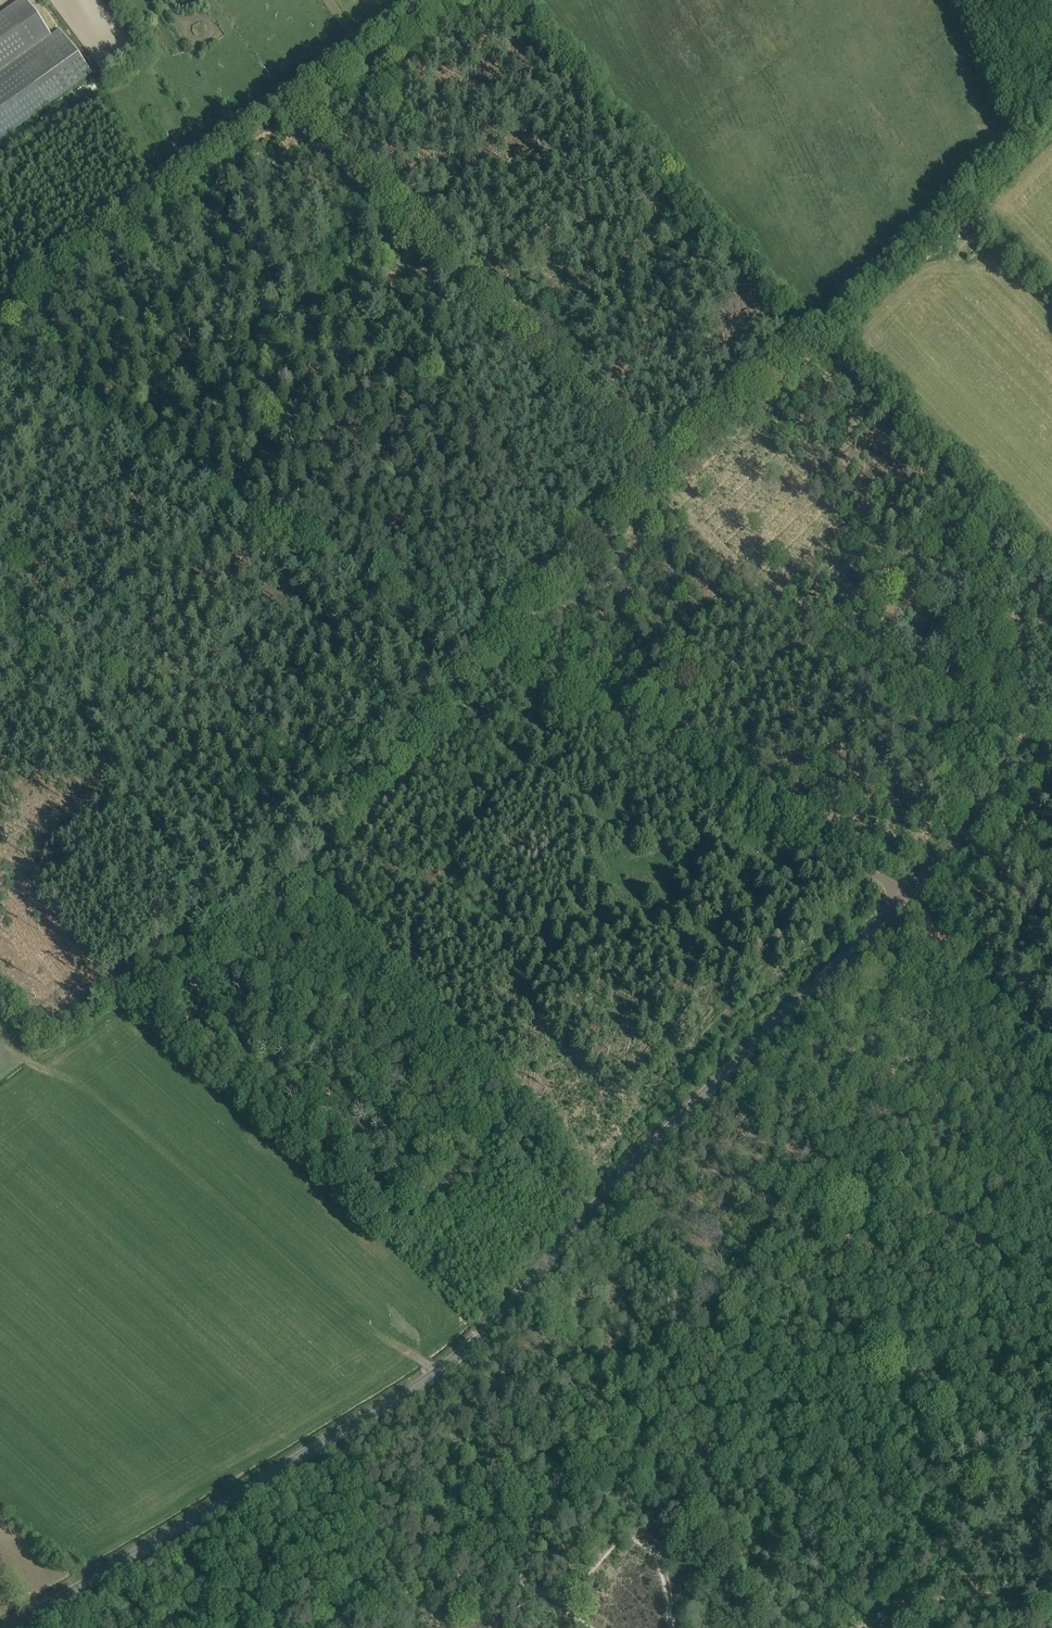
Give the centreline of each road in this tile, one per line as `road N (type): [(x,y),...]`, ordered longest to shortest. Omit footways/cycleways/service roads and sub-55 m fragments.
road 1 (tertiary): [(10,1627),(459,1356),(605,1195),(904,894)]
road 2 (unclassified): [(904,894),(0,377)]
road 3 (track): [(904,894),(1051,1044)]
road 4 (tertiary): [(904,894),(1051,753)]

